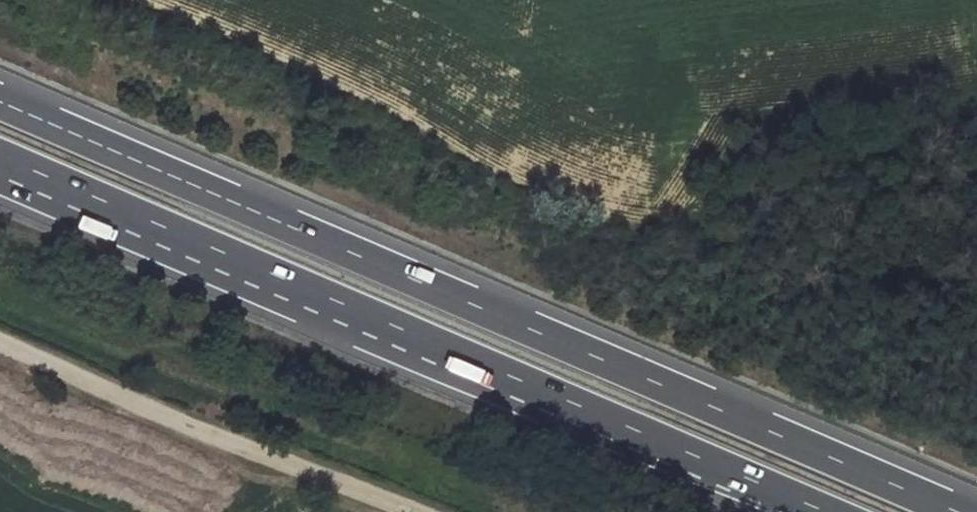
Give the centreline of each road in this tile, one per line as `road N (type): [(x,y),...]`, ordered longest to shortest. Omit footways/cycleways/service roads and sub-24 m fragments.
road 1 (trunk): [(957,511),(0,102)]
road 2 (trunk): [(0,156),(826,511)]
road 3 (track): [(420,511),(0,341)]

